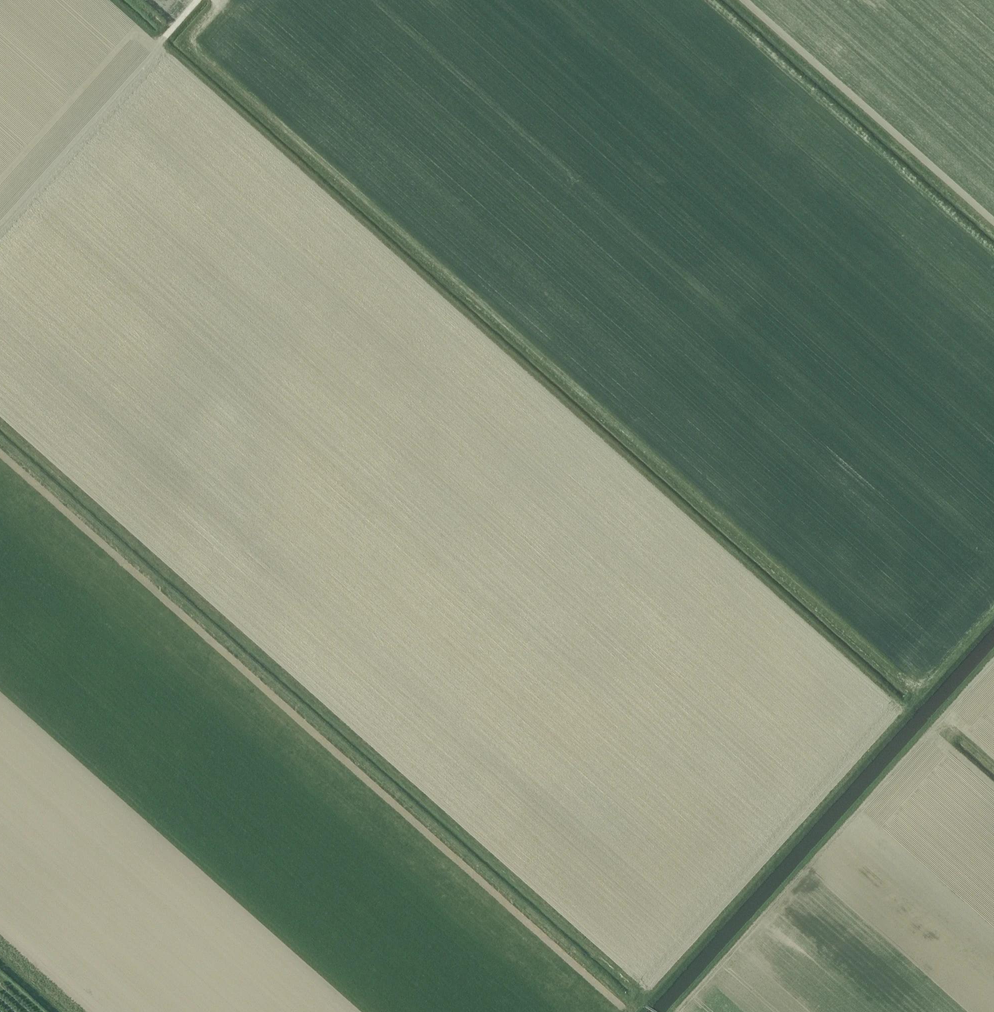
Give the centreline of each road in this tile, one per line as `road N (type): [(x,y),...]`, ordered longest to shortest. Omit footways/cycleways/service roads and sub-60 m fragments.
road 1 (track): [(681,1011),(944,722)]
road 2 (track): [(0,221),(196,0)]

